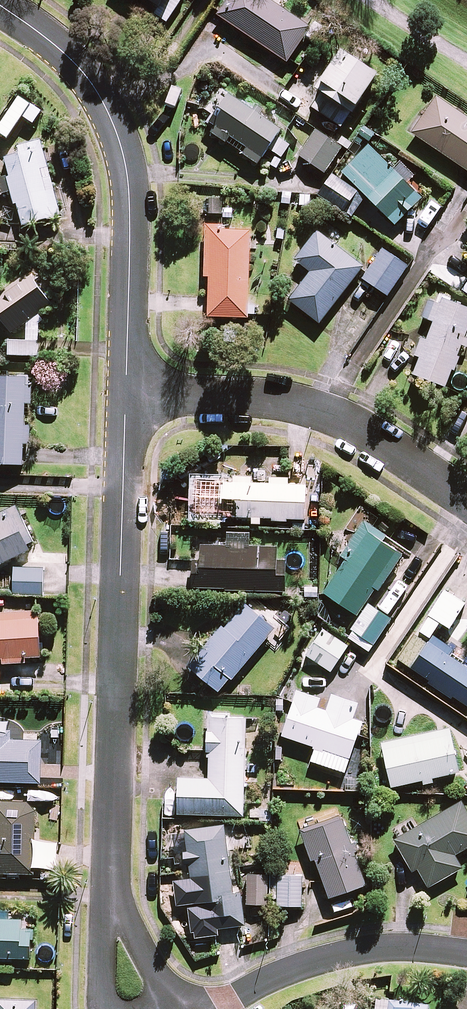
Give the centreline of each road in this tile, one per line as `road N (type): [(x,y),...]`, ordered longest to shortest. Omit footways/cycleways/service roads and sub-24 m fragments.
road 1 (residential): [(130,396),(115,880)]
road 2 (residential): [(0,5),(81,68),(111,112),(126,154),(133,219),(130,396)]
road 3 (residential): [(466,497),(393,446),(306,407),(130,396)]
road 4 (residential): [(208,1008),(294,971),(378,949),(466,951)]
road 5 (residential): [(115,880),(170,1008)]
road 6 (residential): [(106,1008),(103,947),(115,880)]

